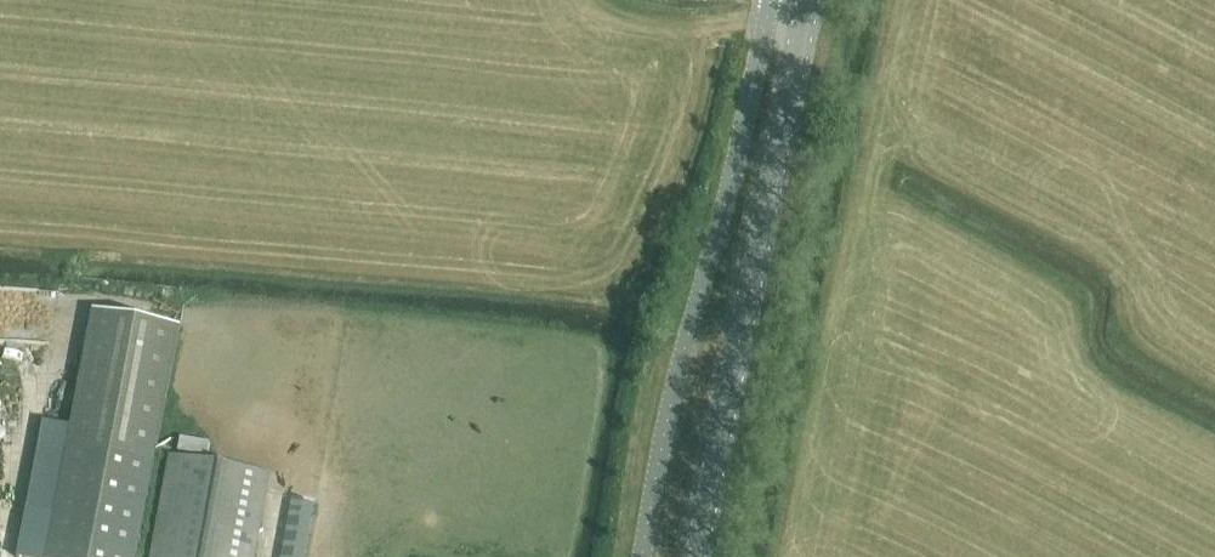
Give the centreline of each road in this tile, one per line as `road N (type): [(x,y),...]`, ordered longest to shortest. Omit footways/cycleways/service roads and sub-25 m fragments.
road 1 (secondary): [(695,556),(809,0)]

